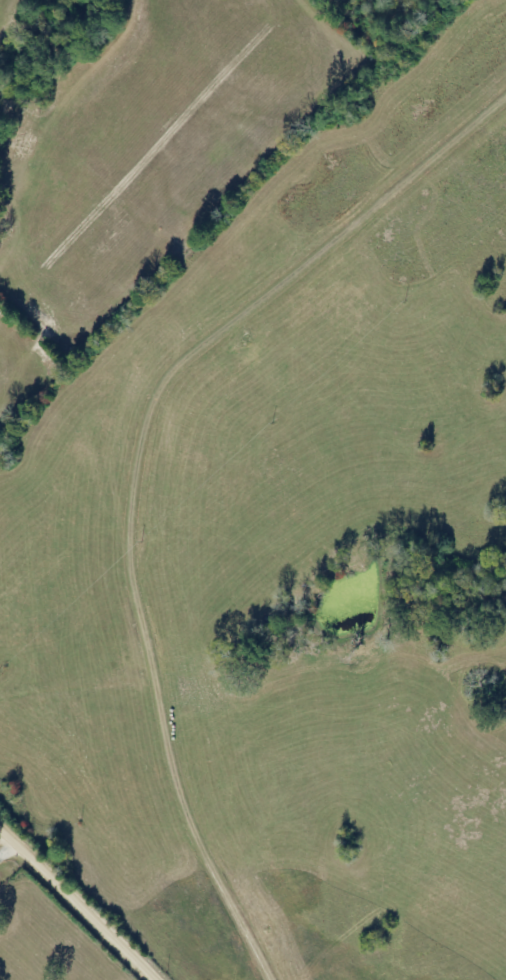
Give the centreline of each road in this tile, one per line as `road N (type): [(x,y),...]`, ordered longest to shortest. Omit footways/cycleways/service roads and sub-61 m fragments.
road 1 (residential): [(137,979),(0,844)]

